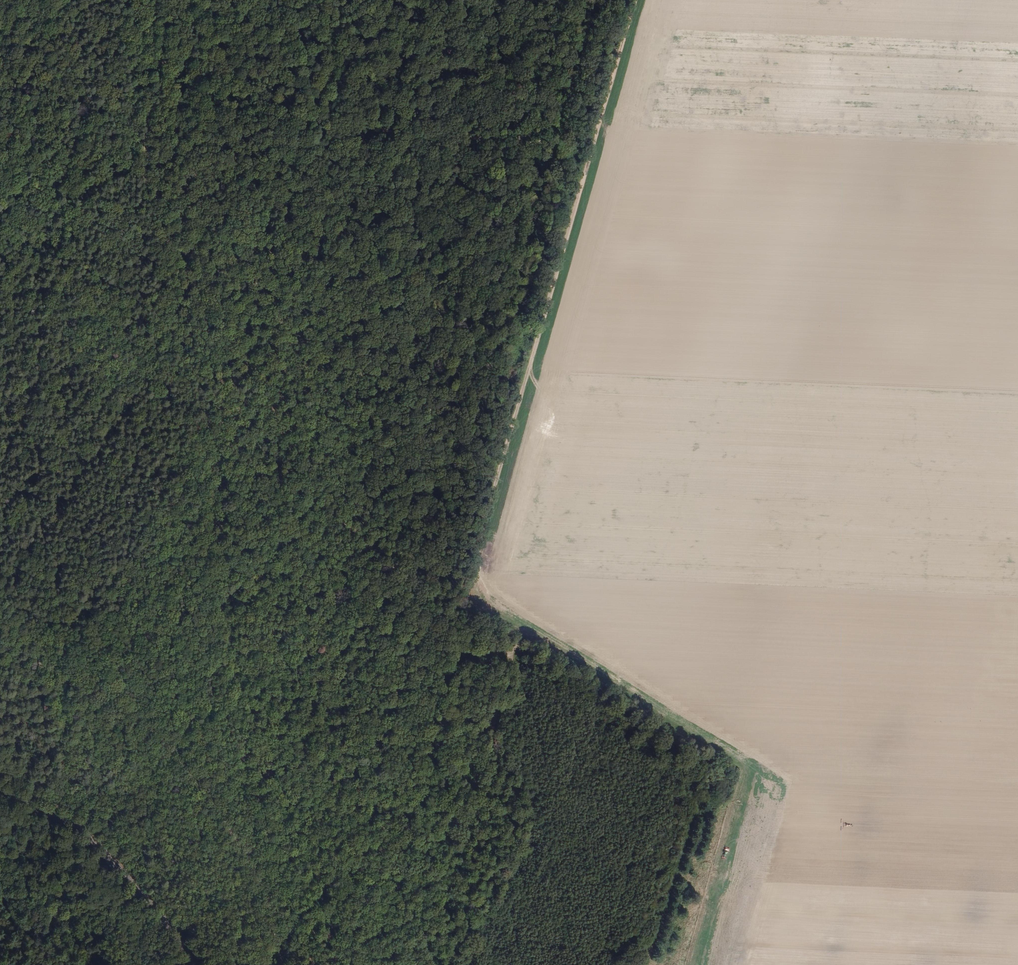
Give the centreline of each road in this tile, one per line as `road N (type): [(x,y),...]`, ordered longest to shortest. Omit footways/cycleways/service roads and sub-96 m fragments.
road 1 (track): [(423,964),(519,635),(477,604),(471,570),(636,0)]
road 2 (track): [(0,634),(125,716),(193,774),(253,874),(284,964)]
road 3 (tertiary): [(0,796),(76,835),(143,901),(186,964)]
road 4 (track): [(100,964),(93,935),(0,839)]

